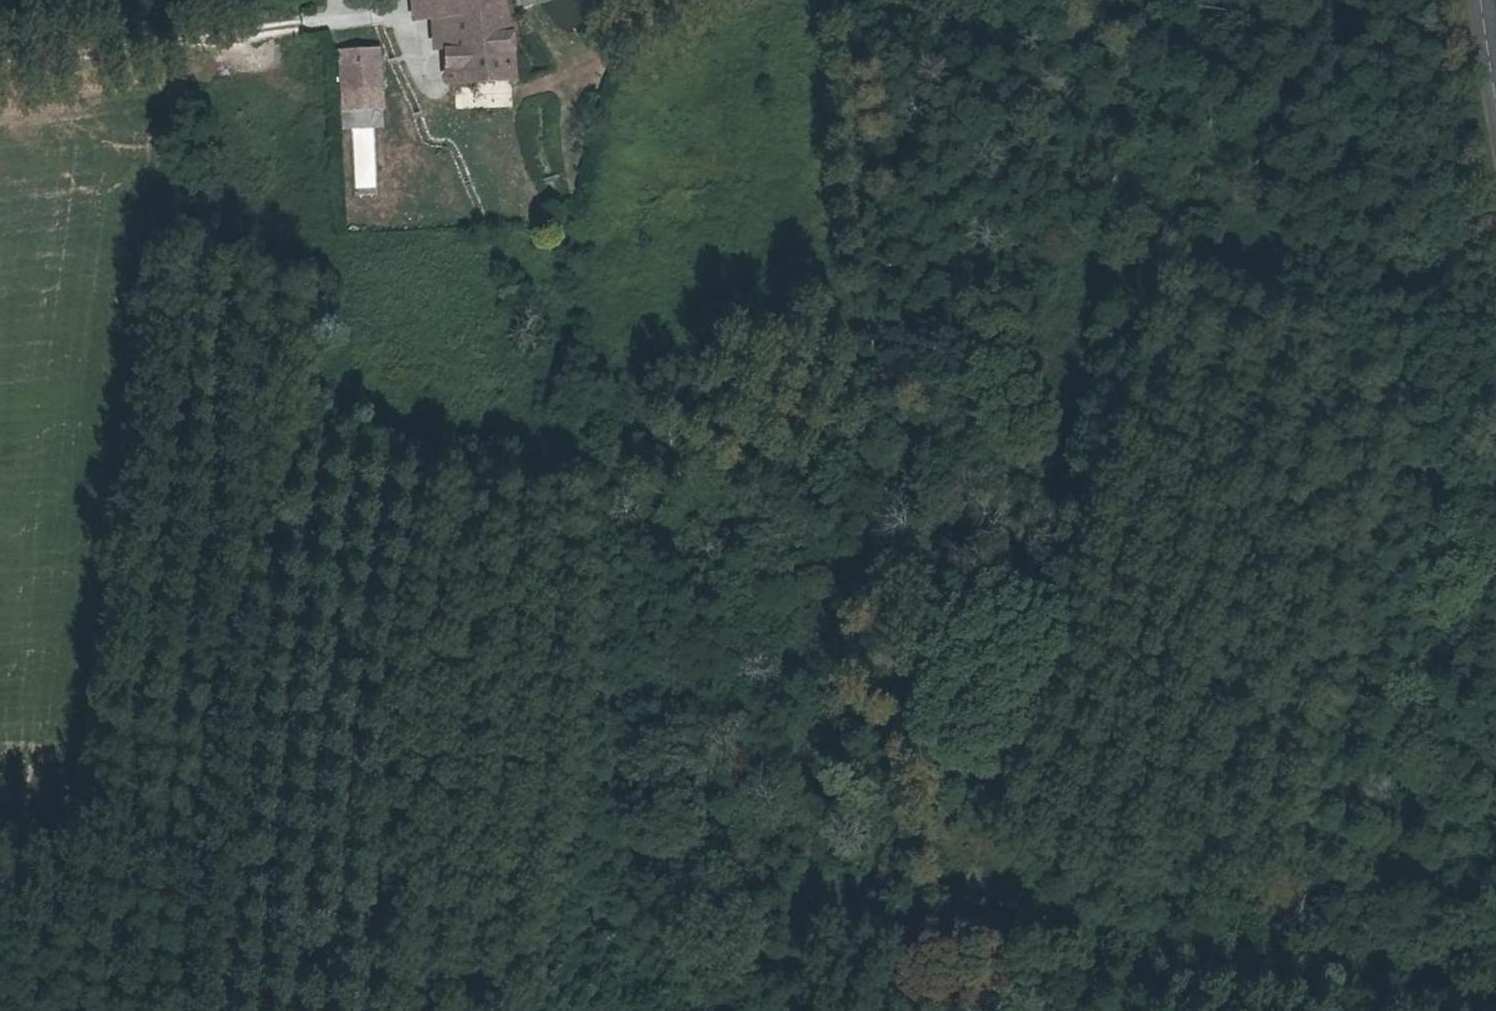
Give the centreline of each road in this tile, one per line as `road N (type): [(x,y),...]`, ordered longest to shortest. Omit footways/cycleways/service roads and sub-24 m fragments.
road 1 (track): [(1495,1002),(1100,933)]
road 2 (track): [(0,67),(333,12)]

